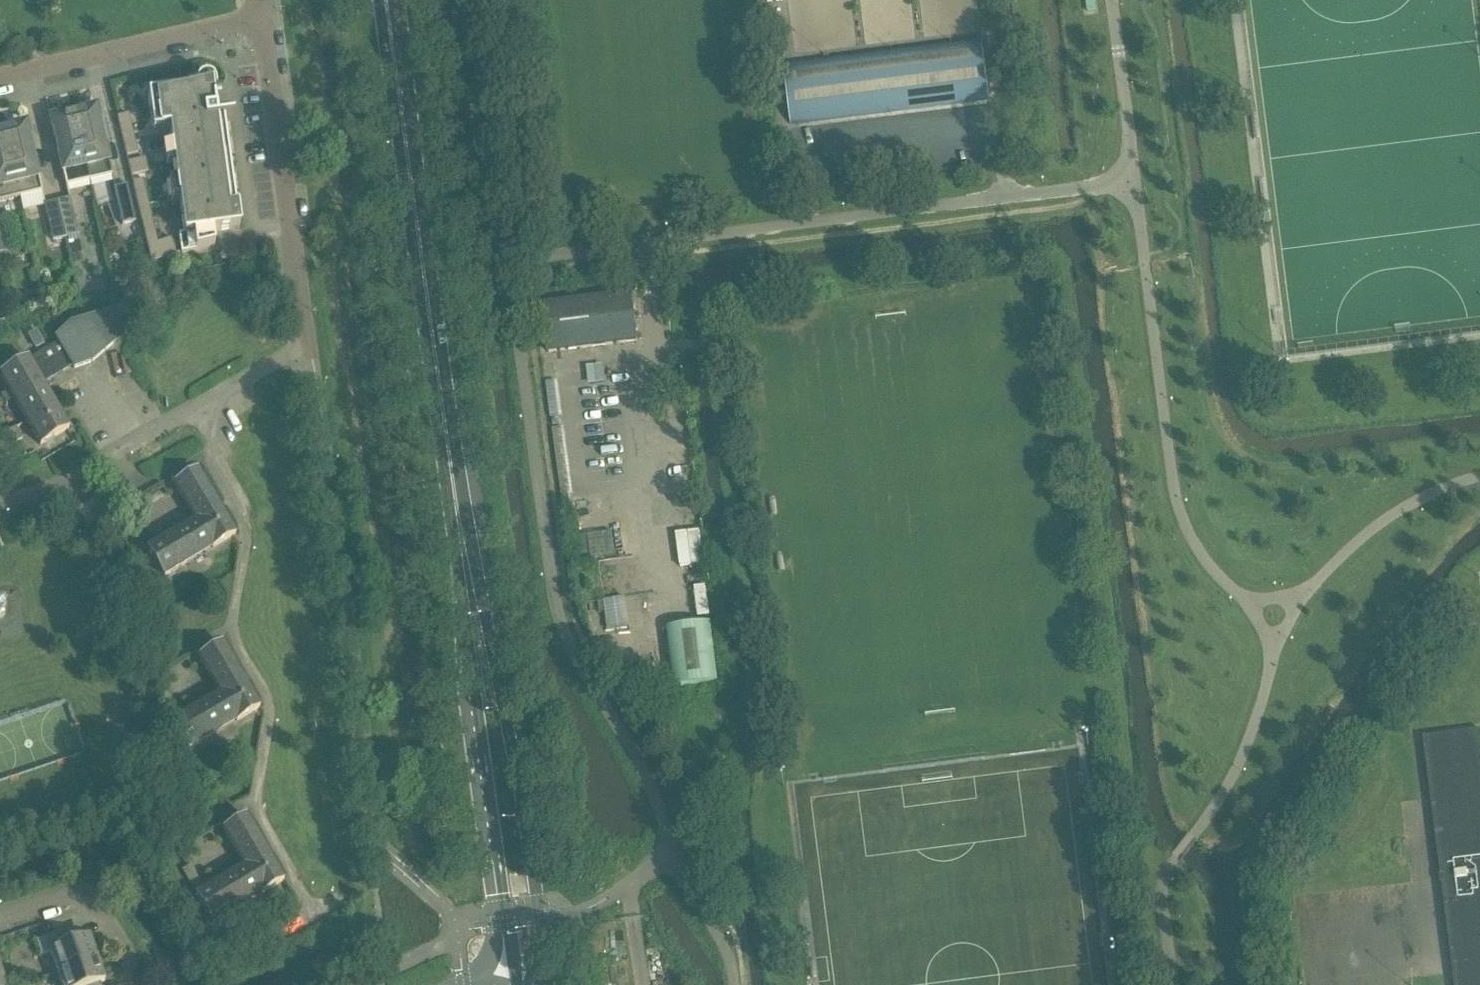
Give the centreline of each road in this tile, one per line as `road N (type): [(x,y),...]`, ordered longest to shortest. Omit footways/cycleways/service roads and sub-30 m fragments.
road 1 (secondary): [(549,984),(482,596),(396,0)]
road 2 (secondary): [(379,0),(509,977)]
road 3 (unclassified): [(640,246),(1132,187),(1112,0)]
road 4 (residential): [(308,379),(260,18)]
road 5 (residential): [(0,81),(260,18)]
road 6 (residential): [(0,919),(64,898),(87,900),(104,916),(130,984)]

